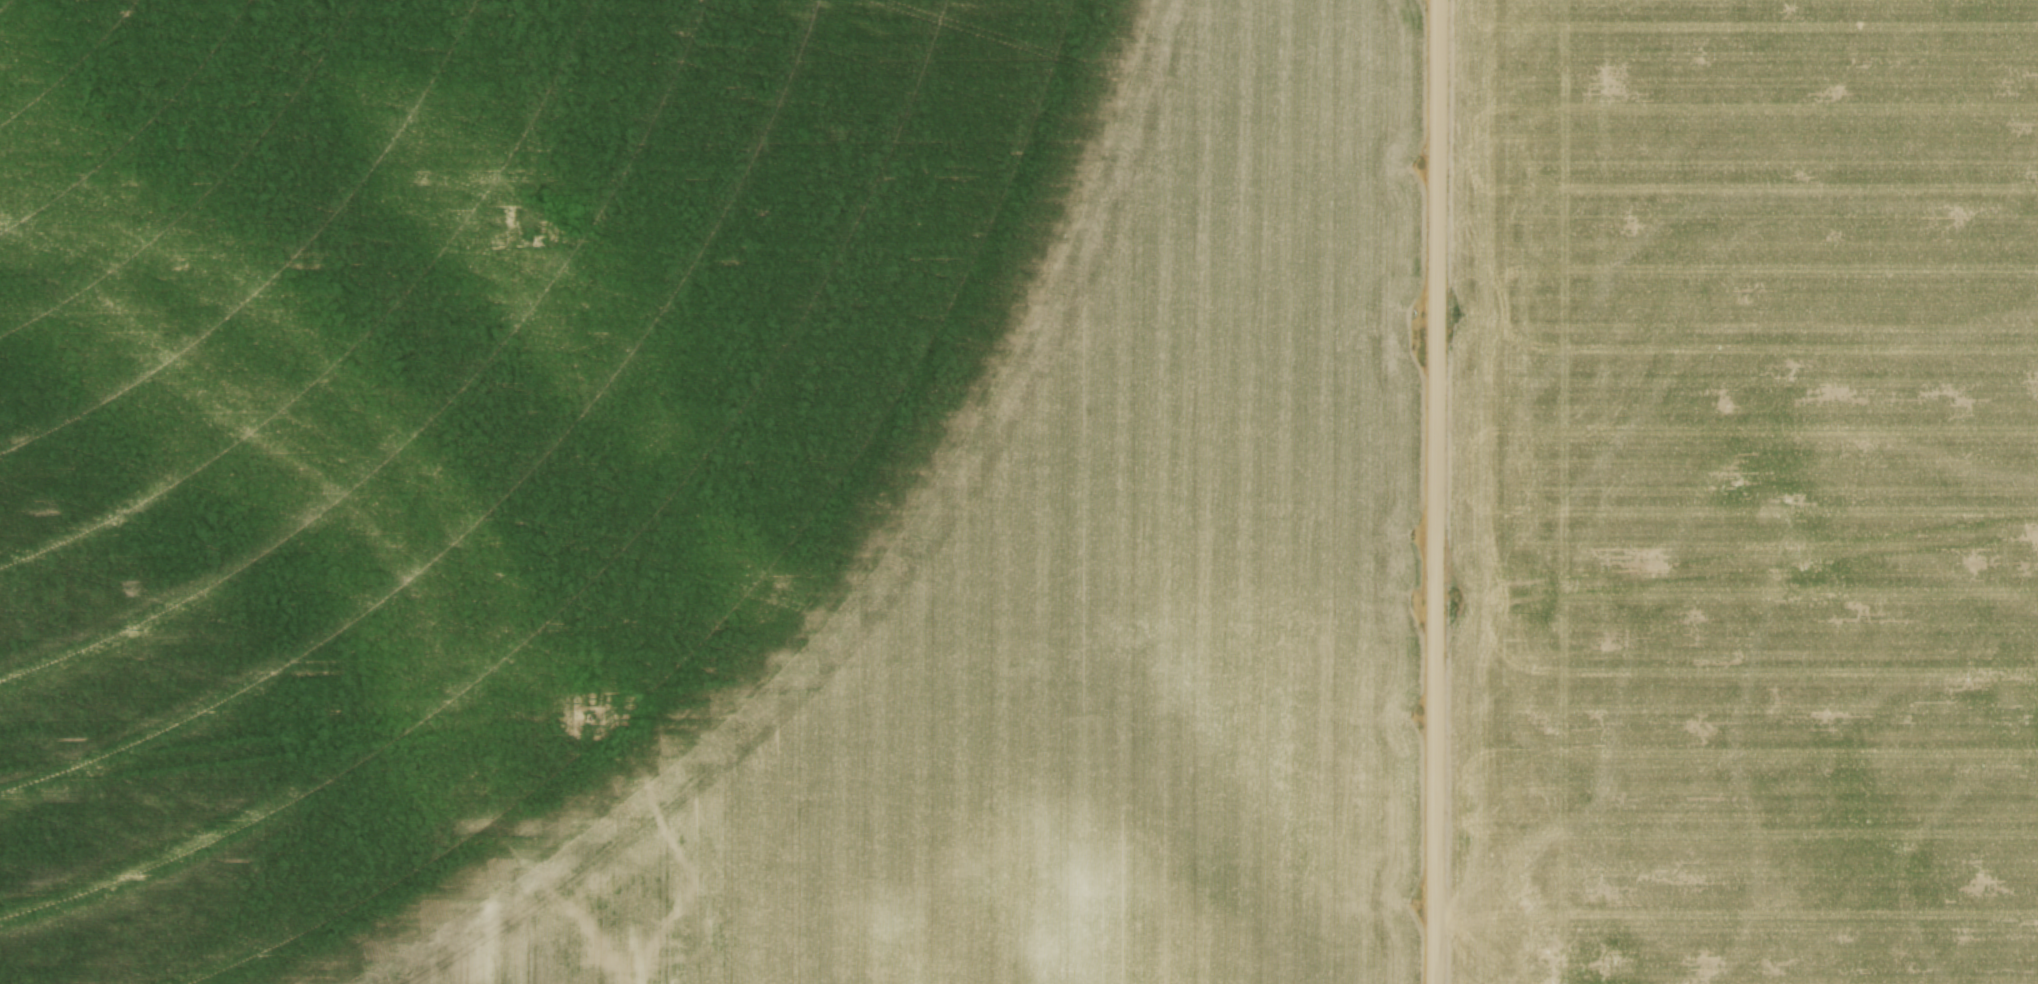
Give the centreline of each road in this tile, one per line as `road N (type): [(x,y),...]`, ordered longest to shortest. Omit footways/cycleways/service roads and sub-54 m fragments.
road 1 (residential): [(1433,983),(1440,0)]

